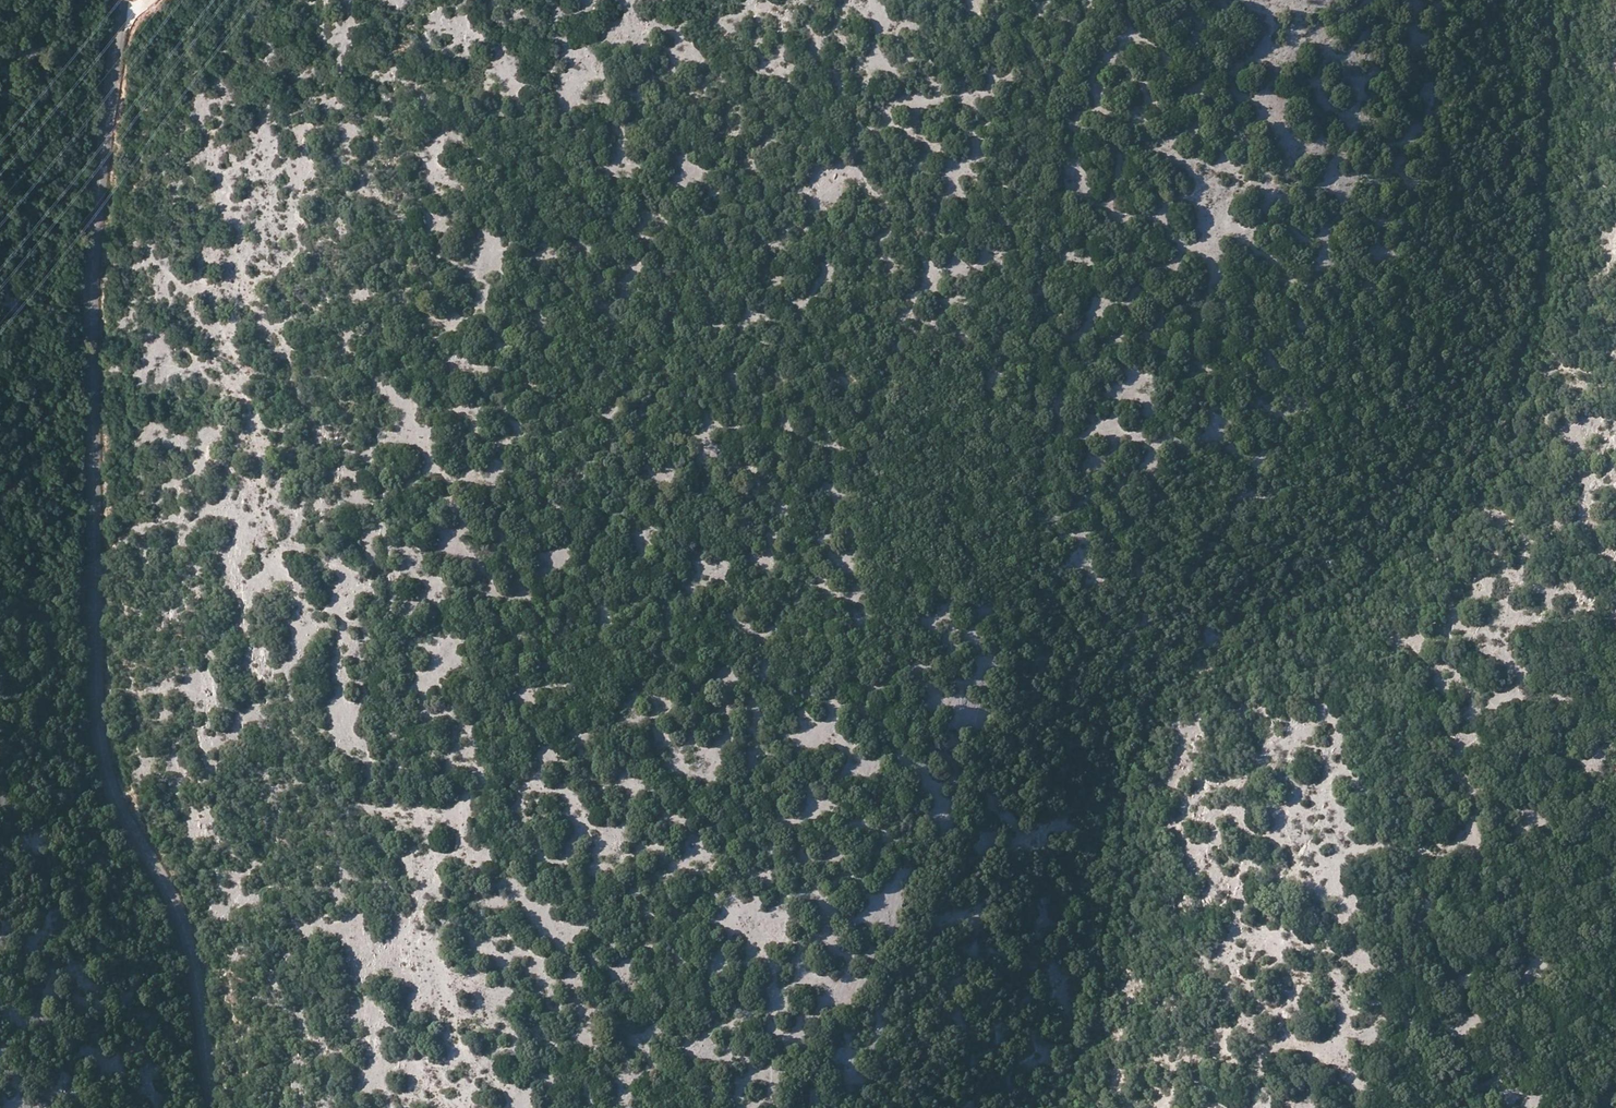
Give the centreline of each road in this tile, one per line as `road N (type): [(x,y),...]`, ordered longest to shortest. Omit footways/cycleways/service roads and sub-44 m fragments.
road 1 (tertiary): [(212,1107),(194,963),(172,899),(112,792),(101,749),(93,333),(123,0)]

